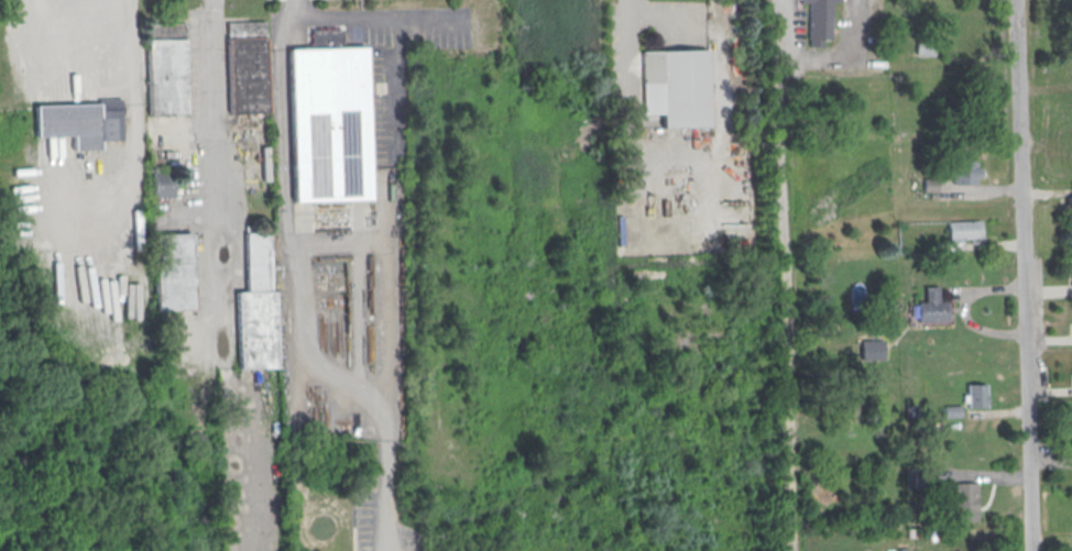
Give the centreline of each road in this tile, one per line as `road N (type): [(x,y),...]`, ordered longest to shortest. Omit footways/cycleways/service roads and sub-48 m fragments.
road 1 (residential): [(774,0),(790,550)]
road 2 (residential): [(1014,0),(1029,550)]

